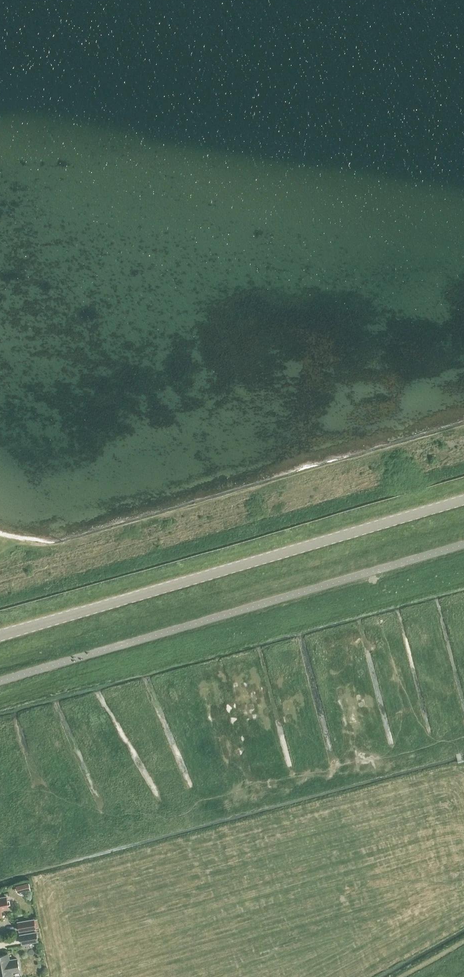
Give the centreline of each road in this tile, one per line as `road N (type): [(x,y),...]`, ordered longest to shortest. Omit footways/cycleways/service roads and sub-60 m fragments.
road 1 (tertiary): [(0,634),(463,498)]

